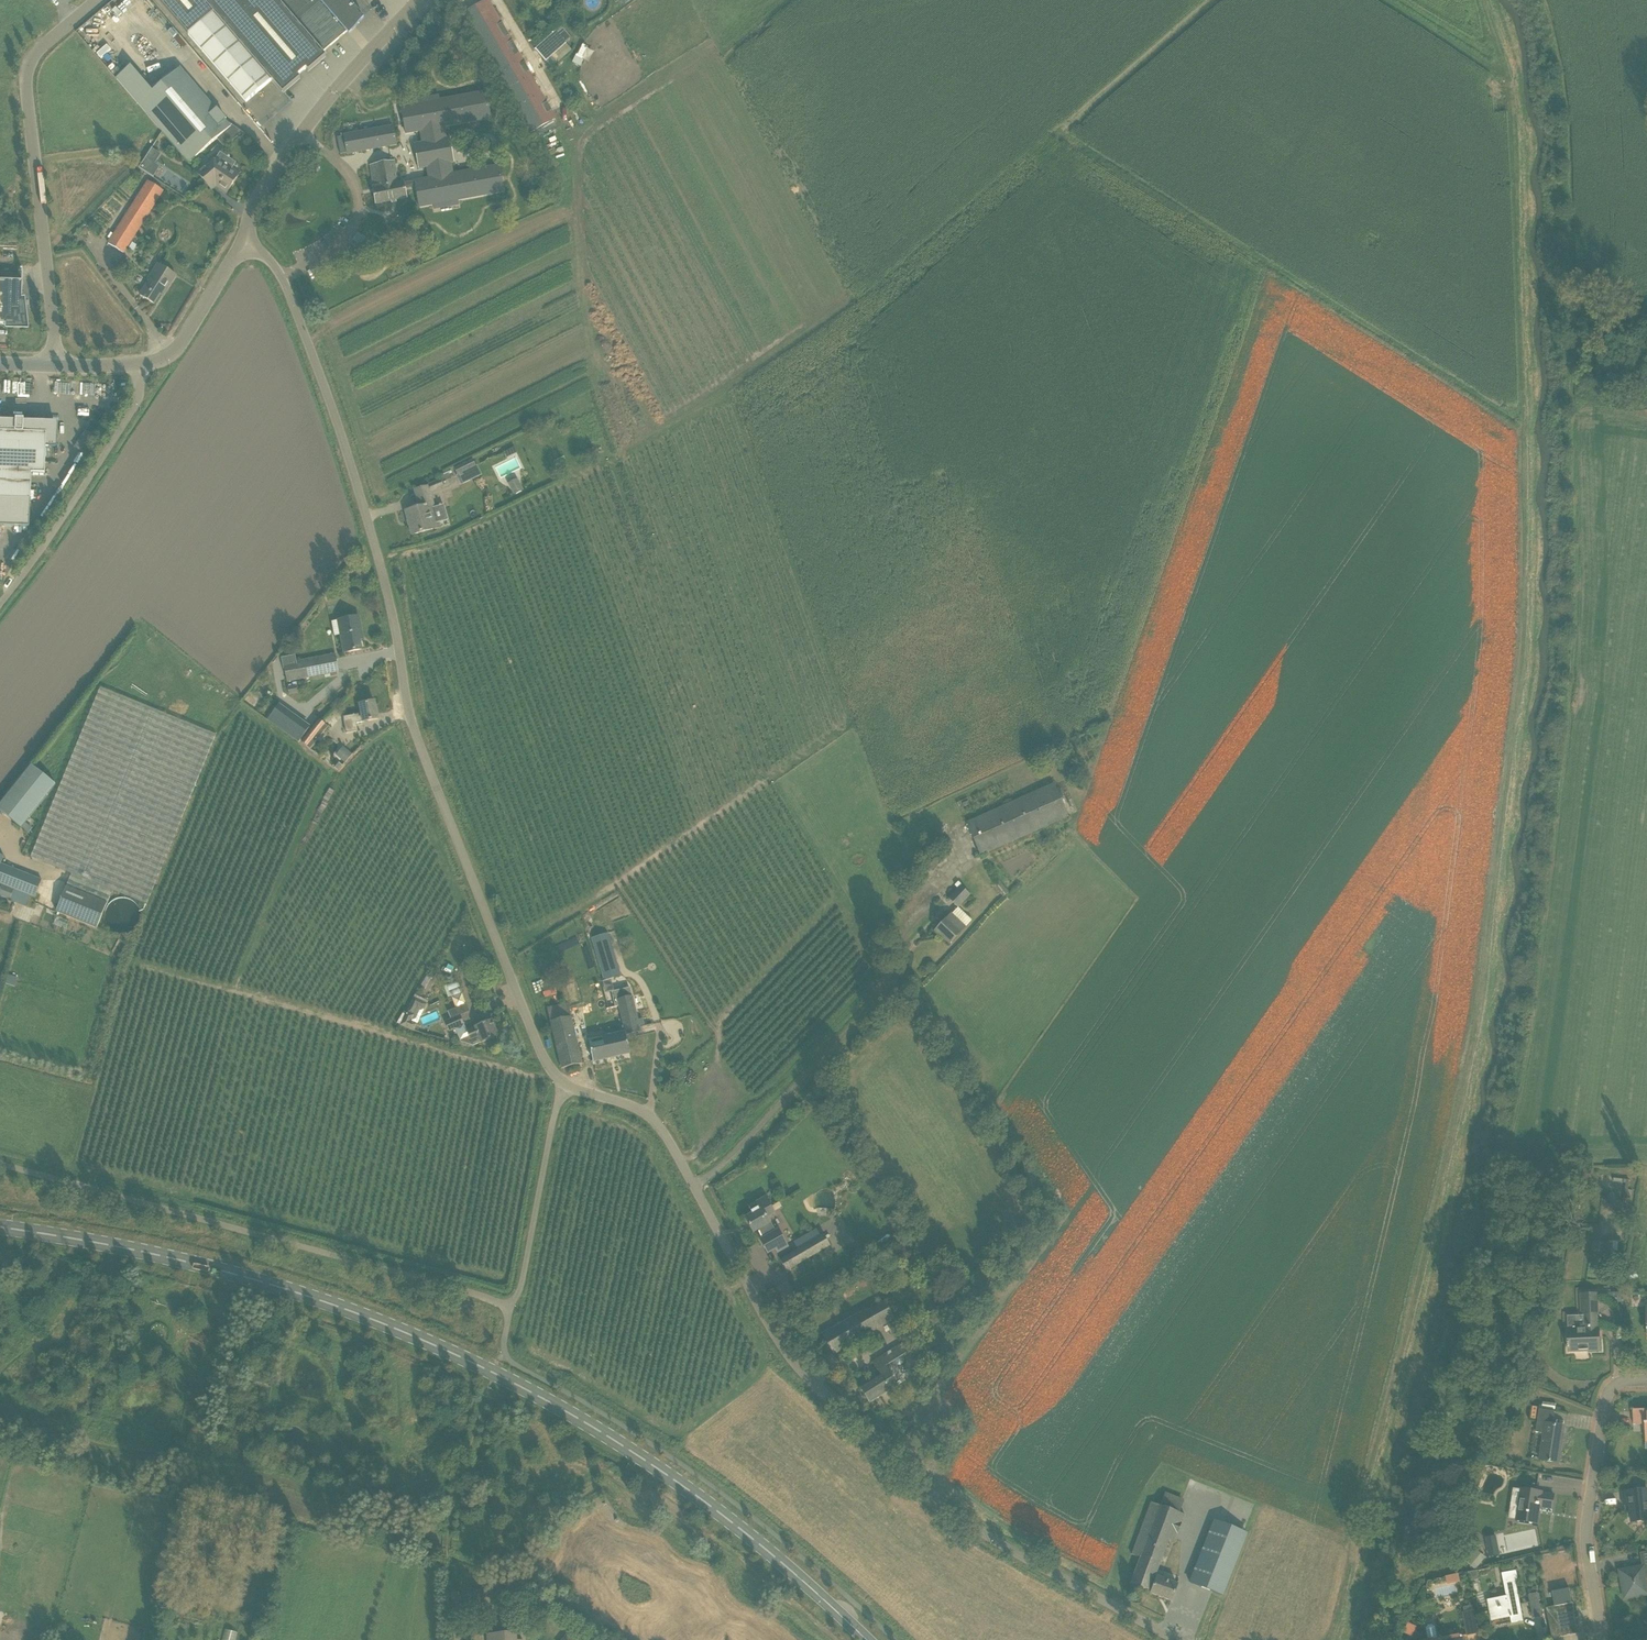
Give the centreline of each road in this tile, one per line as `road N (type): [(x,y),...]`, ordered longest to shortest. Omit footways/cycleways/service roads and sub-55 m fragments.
road 1 (track): [(1382,1639),(1462,1344),(1533,1026),(1569,736),(1580,620),(1576,123),(1549,0)]
road 2 (secondary): [(869,1639),(655,1460),(493,1372),(269,1278),(0,1224)]
road 3 (unclassified): [(566,1085),(539,1048),(414,733),(379,558),(281,274),(244,243)]
road 4 (unclassified): [(1175,1639),(1012,1550),(915,1480),(835,1407),(781,1347),(664,1132),(647,1114),(566,1085)]
road 5 (unclassified): [(507,1304),(0,1164)]
road 6 (unclassified): [(58,367),(28,72),(41,50),(101,0)]
road 7 (unclassified): [(244,243),(256,200),(322,106),(420,0)]
road 8 (residential): [(1603,1639),(1587,1521),(1606,1398),(1622,1380),(1646,1379)]
road 9 (unclassified): [(0,603),(139,399),(137,364)]
road 10 (unclassified): [(507,1304),(521,1285),(566,1085)]
road 11 (unclassified): [(137,364),(177,349),(244,243)]

